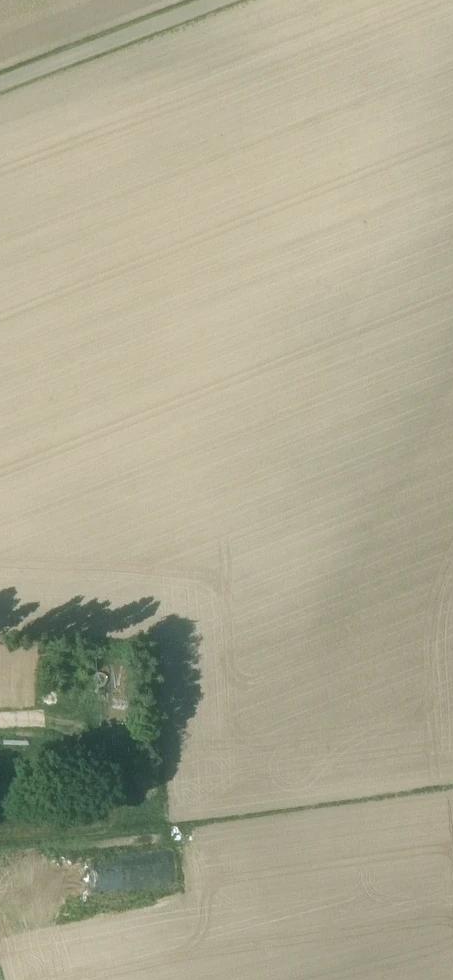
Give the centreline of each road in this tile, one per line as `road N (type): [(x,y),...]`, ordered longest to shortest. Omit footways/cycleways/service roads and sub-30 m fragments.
road 1 (unclassified): [(218,0),(0,82)]

